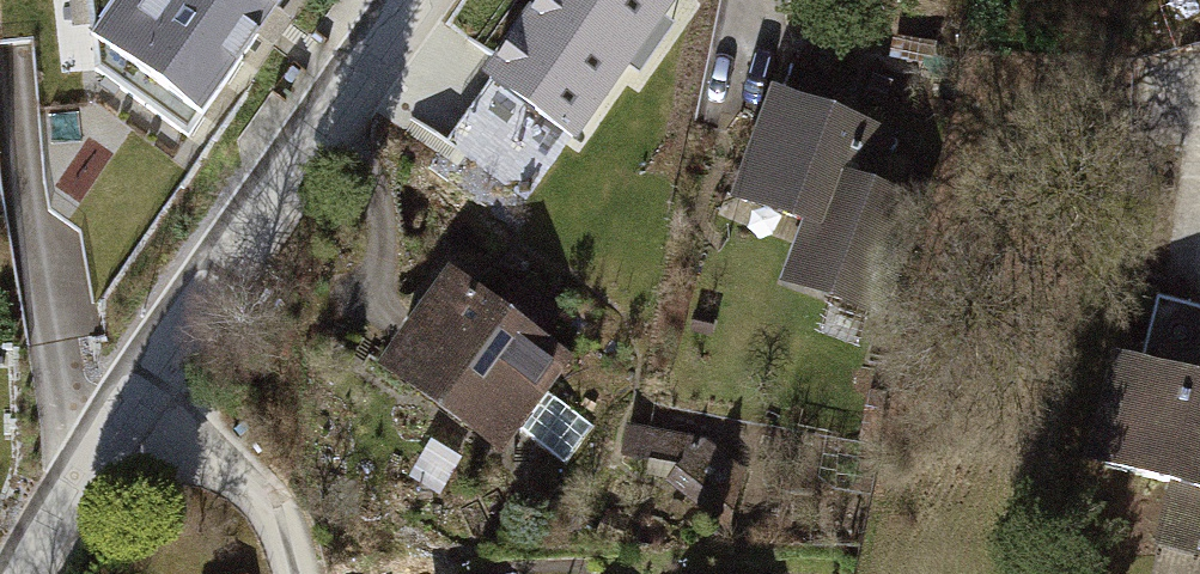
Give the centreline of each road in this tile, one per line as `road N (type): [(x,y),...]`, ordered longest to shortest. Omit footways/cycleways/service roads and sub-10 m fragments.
road 1 (residential): [(143,389),(414,0)]
road 2 (residential): [(143,389),(259,499),(281,573)]
road 3 (residential): [(26,573),(143,389)]

